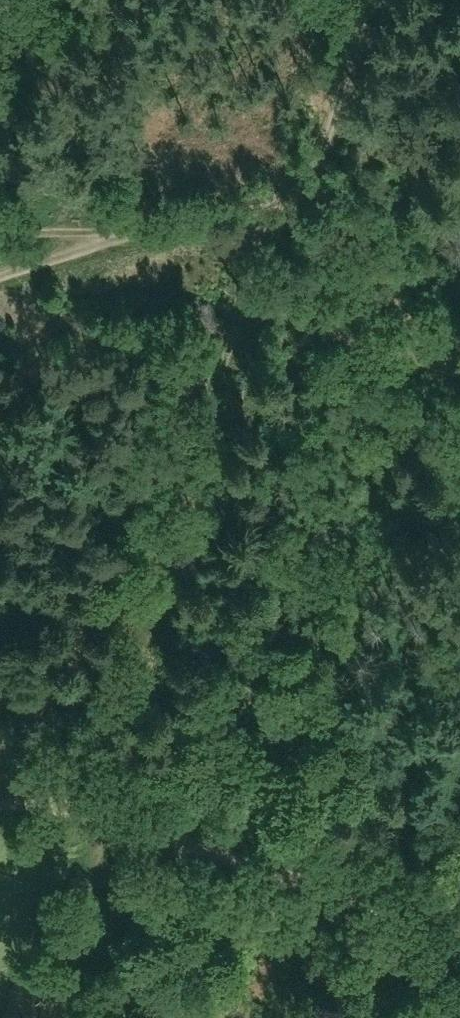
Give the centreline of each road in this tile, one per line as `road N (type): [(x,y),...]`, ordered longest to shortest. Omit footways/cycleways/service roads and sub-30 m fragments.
road 1 (track): [(256,207),(150,596),(72,814)]
road 2 (track): [(358,0),(293,200),(178,222),(0,277)]
road 3 (track): [(459,935),(111,824),(0,805)]
road 4 (track): [(48,1017),(111,824)]

